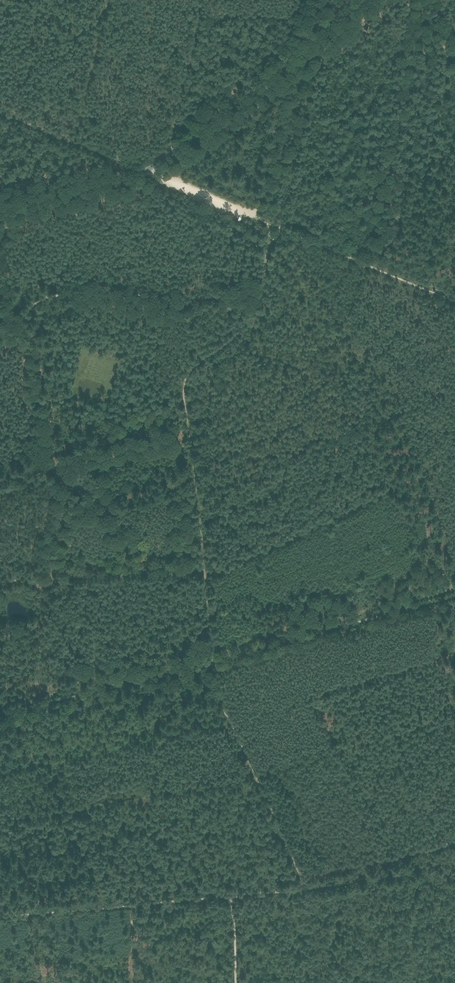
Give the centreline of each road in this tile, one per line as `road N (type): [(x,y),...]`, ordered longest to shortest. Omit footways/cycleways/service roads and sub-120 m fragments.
road 1 (track): [(304,888),(216,695),(184,401),(191,370),(242,333),(258,289)]
road 2 (track): [(0,709),(454,587)]
road 3 (tertiary): [(0,208),(151,168),(363,0)]
road 4 (track): [(304,888),(0,917)]
road 5 (track): [(0,325),(71,293),(173,302),(258,289)]
road 6 (track): [(258,289),(269,226),(454,302)]
road 7 (track): [(0,587),(49,575),(202,569)]
road 8 (track): [(454,842),(402,855),(382,874),(304,888)]
road 9 (track): [(0,113),(143,171)]
road 10 (track): [(269,226),(143,171)]

